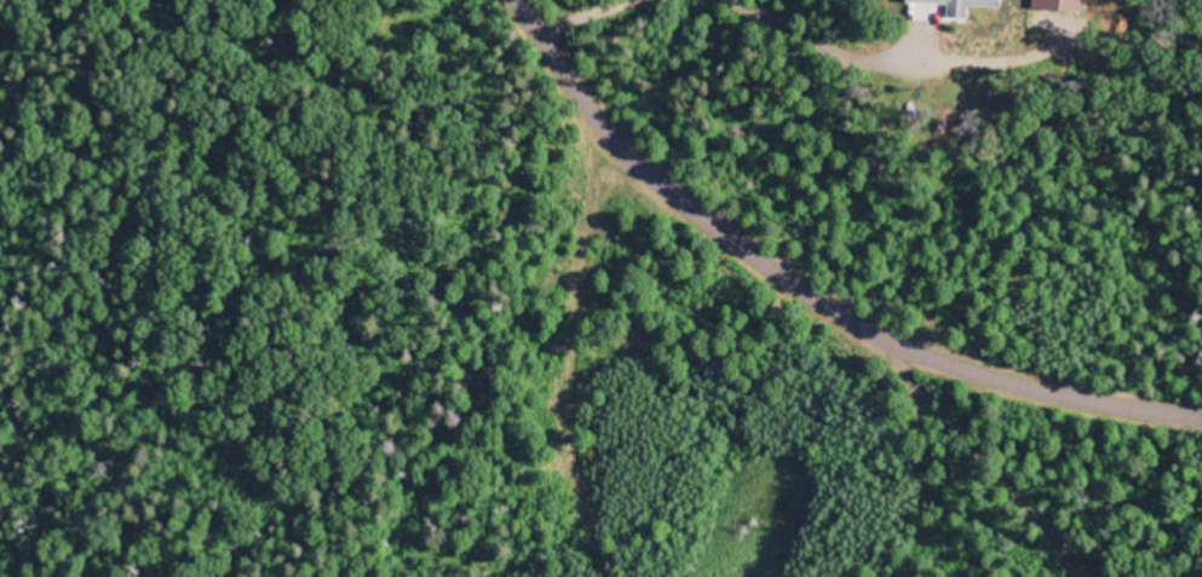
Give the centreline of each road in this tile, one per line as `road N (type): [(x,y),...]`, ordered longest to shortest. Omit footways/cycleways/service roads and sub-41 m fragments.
road 1 (residential): [(1201,403),(888,379),(696,260),(666,215),(614,215)]
road 2 (residential): [(614,215),(599,149),(475,0)]

